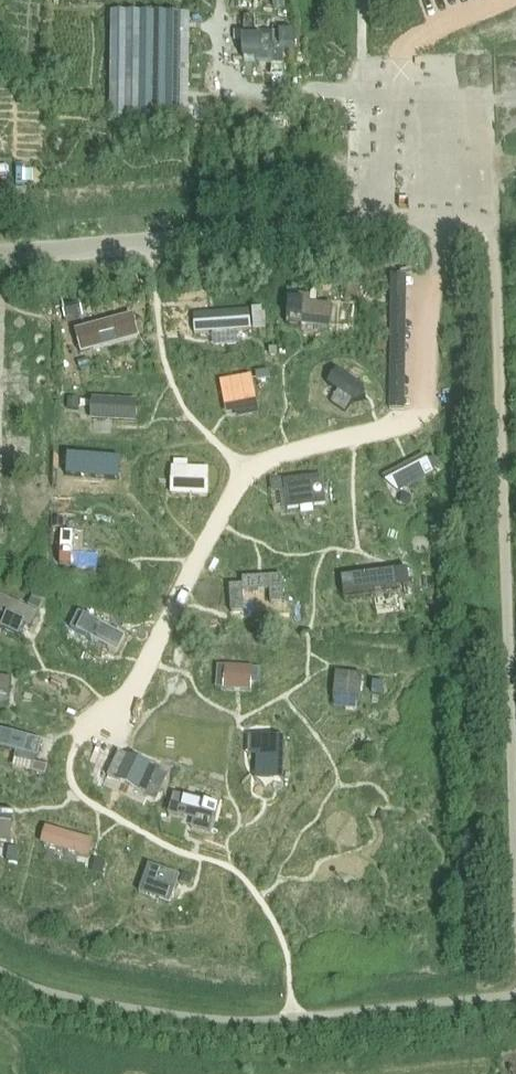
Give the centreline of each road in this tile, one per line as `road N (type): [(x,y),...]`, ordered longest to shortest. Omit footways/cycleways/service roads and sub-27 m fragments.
road 1 (residential): [(75,750),(140,683),(243,477),(422,413),(446,227)]
road 2 (unclassified): [(0,256),(406,221),(446,227)]

